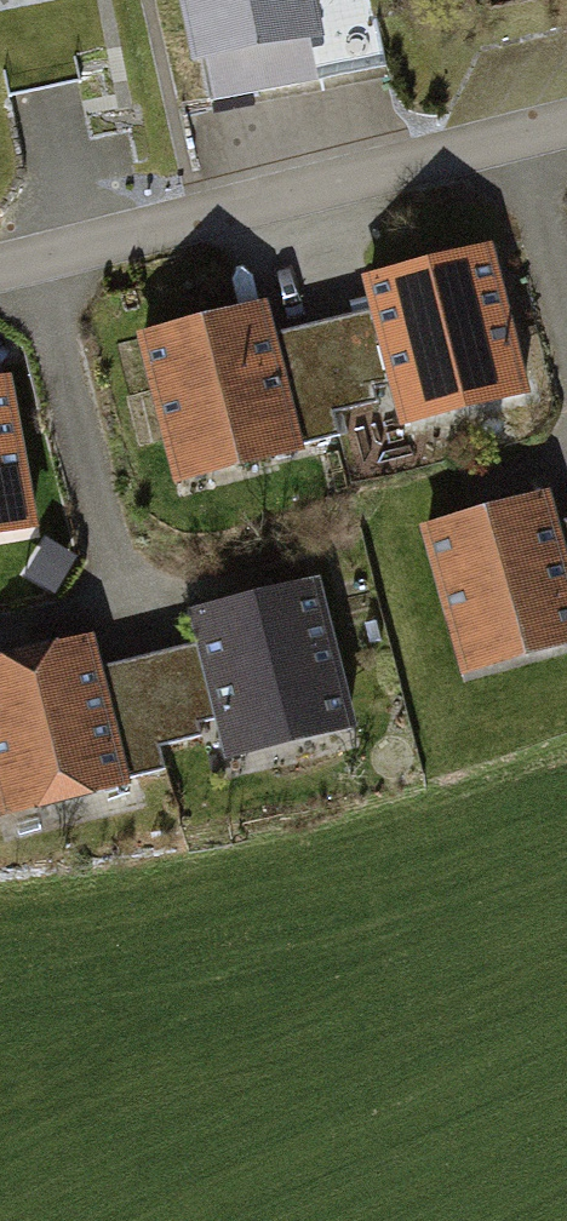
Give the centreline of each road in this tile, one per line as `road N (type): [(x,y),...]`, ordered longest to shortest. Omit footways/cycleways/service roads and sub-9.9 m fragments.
road 1 (residential): [(0,275),(566,126)]

